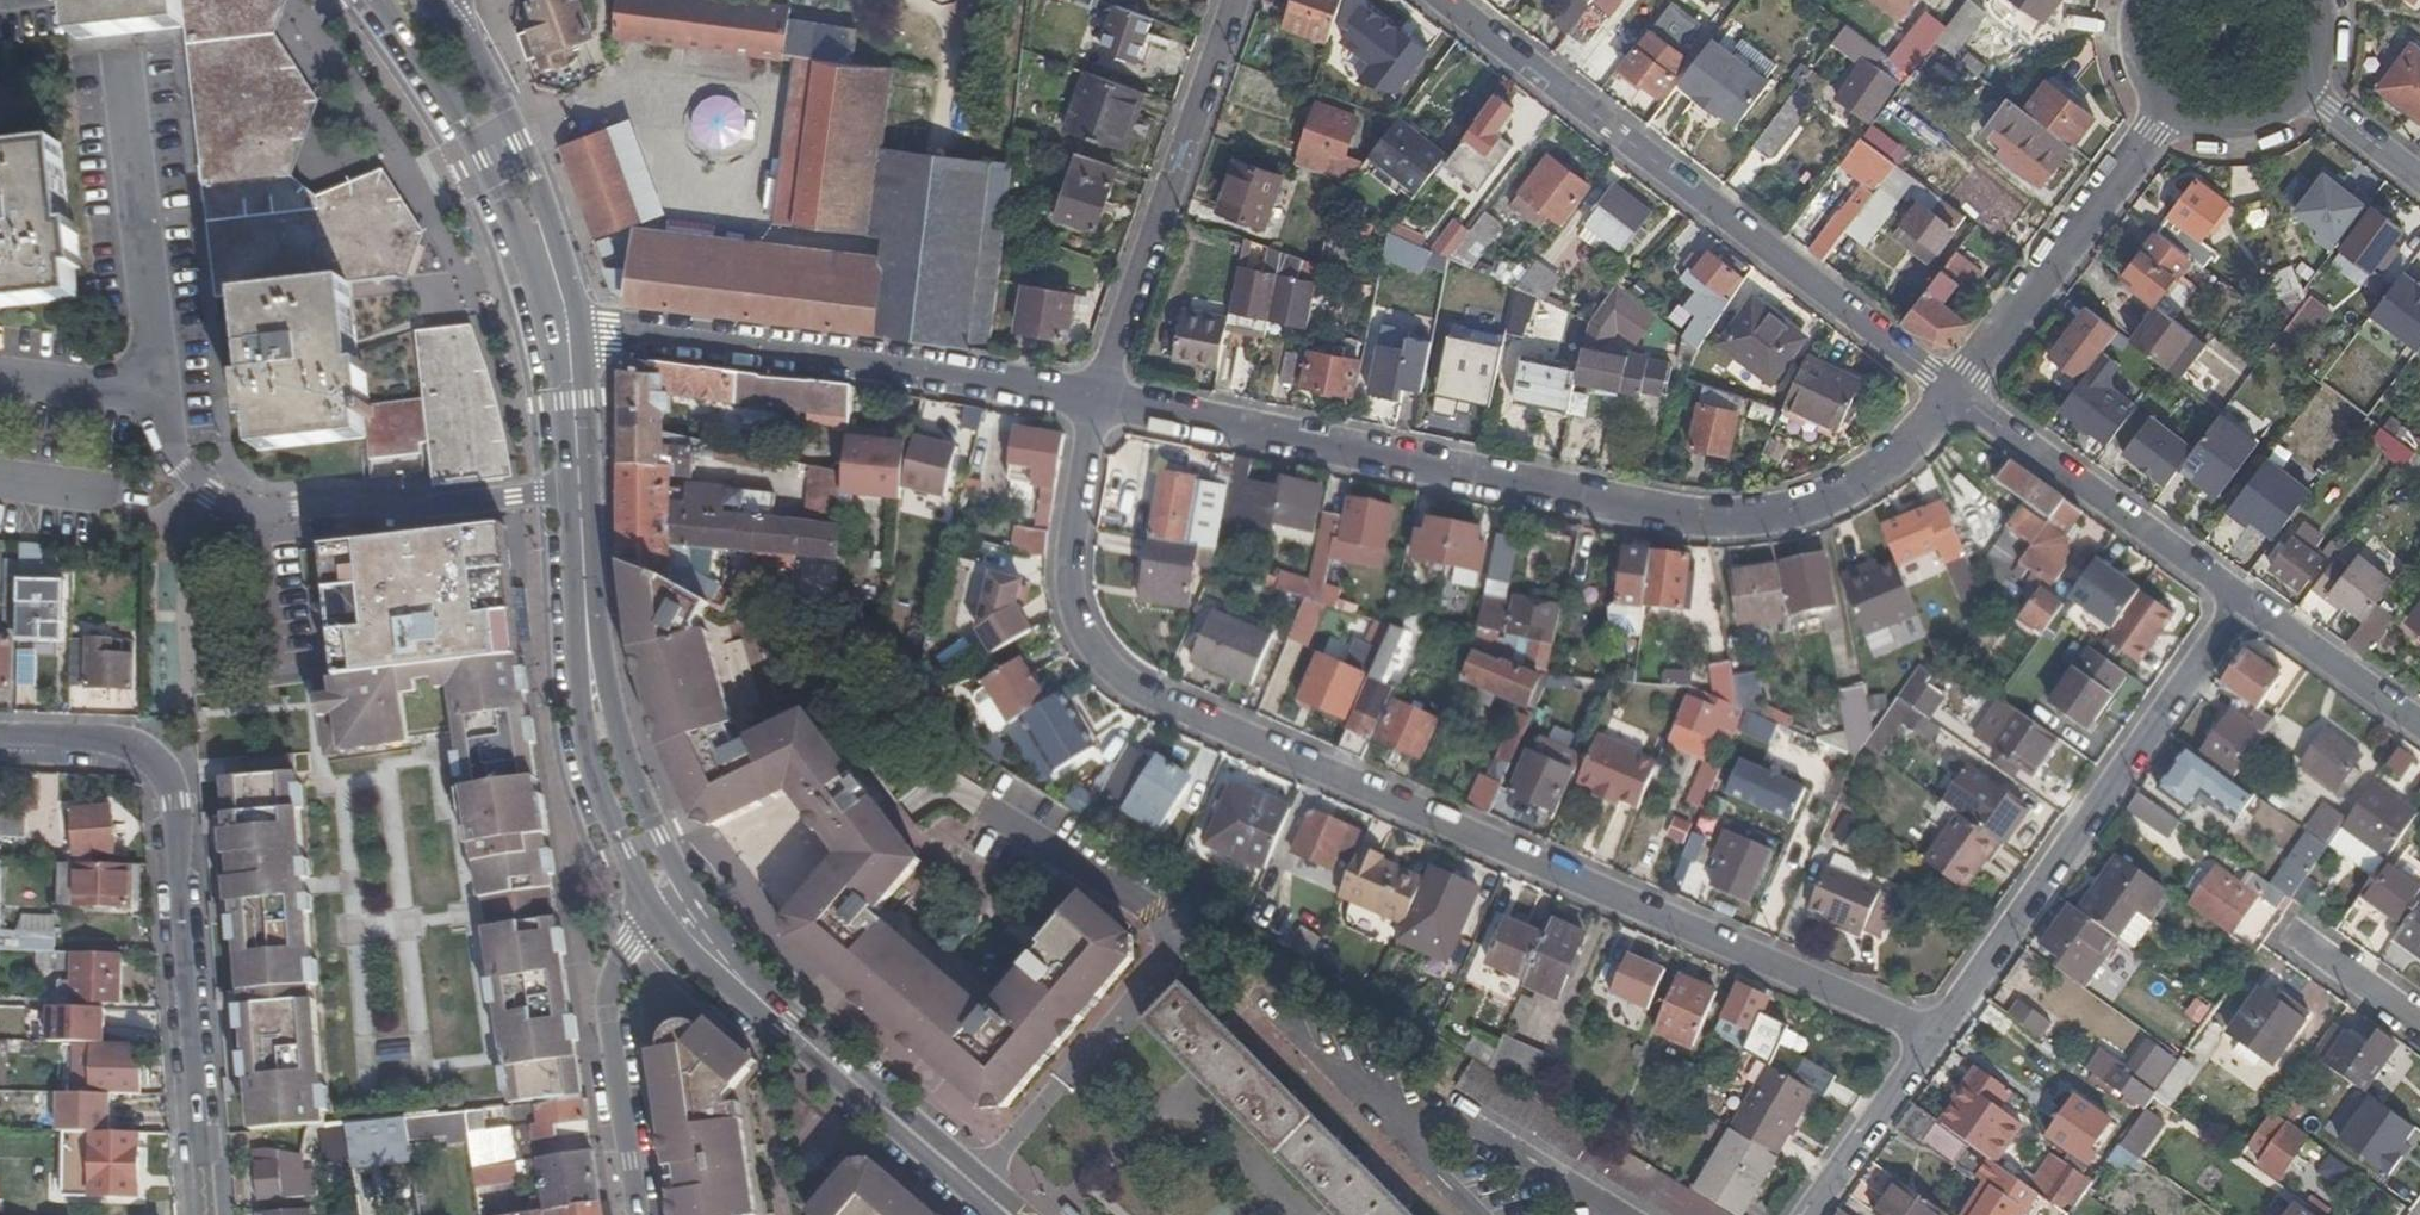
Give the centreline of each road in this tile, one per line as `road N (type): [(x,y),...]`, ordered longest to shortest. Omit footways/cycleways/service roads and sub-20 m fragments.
road 1 (residential): [(1935,1033),(1190,715),(1114,674),(1082,629),(1070,582),(1101,396)]
road 2 (residential): [(1955,394),(1900,456),(1836,499),(1749,521),(1633,509),(1101,396)]
road 3 (residential): [(1955,394),(1438,0)]
road 4 (residential): [(215,1214),(174,799),(156,756),(87,740),(0,740)]
road 5 (secondary): [(550,327),(591,762),(637,880),(670,898)]
road 6 (secondary): [(670,898),(666,850),(608,696),(580,331)]
road 7 (residential): [(1935,1033),(2242,602)]
road 8 (residential): [(580,331),(1101,396)]
road 9 (residential): [(973,1182),(1132,997),(1154,936),(1139,905),(1114,884),(987,808)]
road 10 (residential): [(1101,396),(1236,0)]
road 11 (secondary): [(973,1182),(783,1026),(675,907)]
road 12 (secondary): [(379,0),(503,195),(550,327)]
road 13 (secondary): [(580,331),(520,138),(443,5)]
road 14 (residential): [(1955,394),(2242,602)]
road 15 (residential): [(2160,121),(1955,394)]
road 16 (residential): [(675,907),(629,942),(602,1008),(635,1214)]
road 17 (residential): [(1807,1214),(1935,1033)]
road 18 (residential): [(2242,602),(2419,733)]
road 19 (residential): [(2160,121),(2226,145),(2294,123),(2319,97)]
road 20 (residential): [(2299,947),(2419,1030)]
road 21 (residential): [(2126,0),(2124,67),(2160,121)]
road 22 (residential): [(2419,178),(2319,97)]

